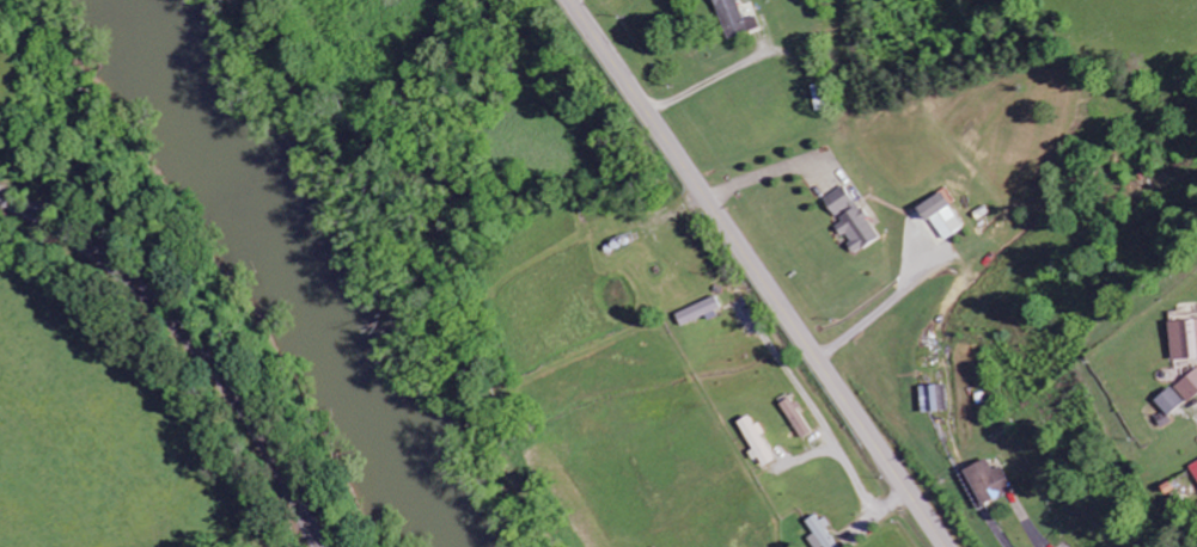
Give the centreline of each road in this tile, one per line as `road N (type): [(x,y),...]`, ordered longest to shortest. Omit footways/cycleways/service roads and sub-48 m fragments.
road 1 (secondary): [(569,0),(942,546)]

